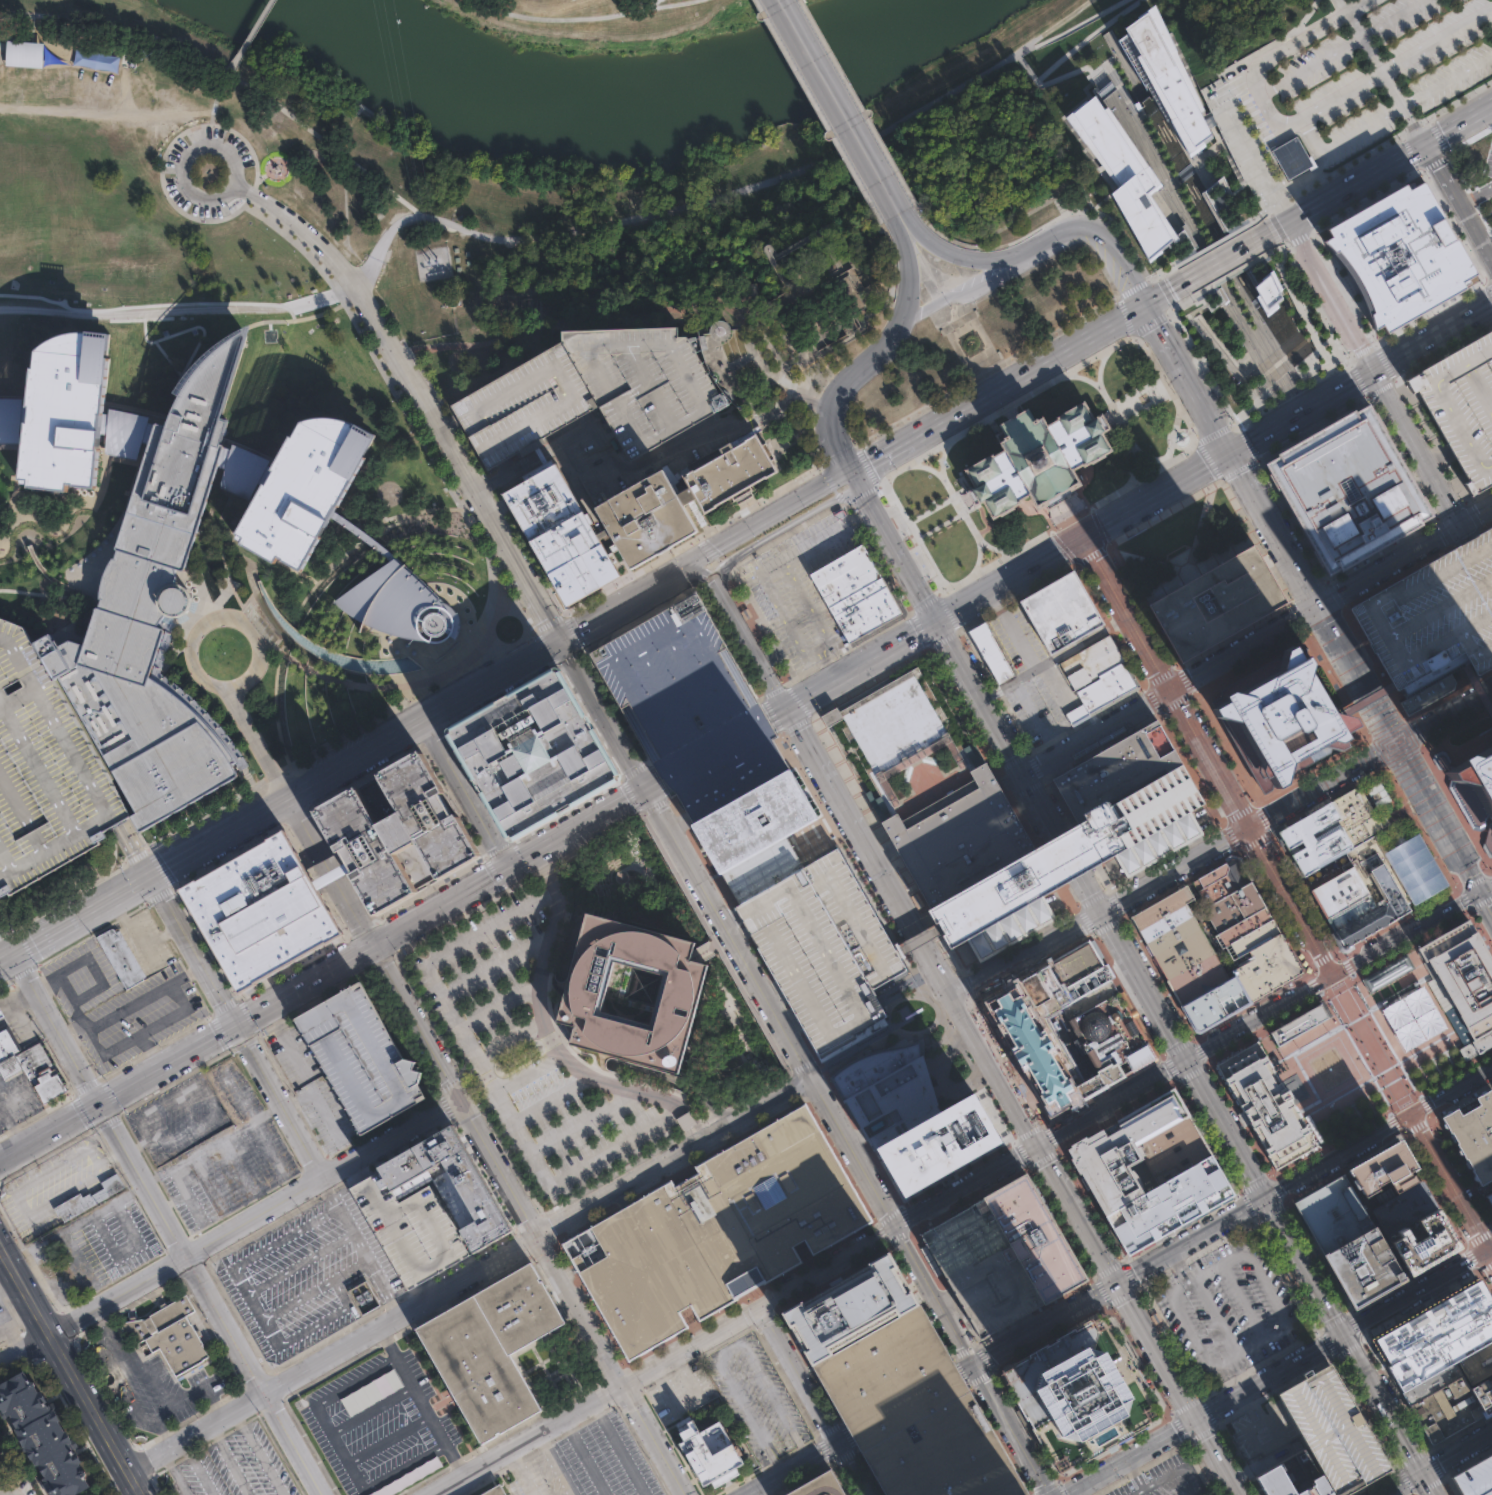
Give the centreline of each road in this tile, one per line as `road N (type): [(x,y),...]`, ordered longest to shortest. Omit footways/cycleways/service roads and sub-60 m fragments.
road 1 (residential): [(1050,1494),(648,789)]
road 2 (residential): [(814,1081),(125,1470)]
road 3 (residential): [(430,1494),(1038,1144)]
road 4 (secondary): [(98,1102),(648,789)]
road 5 (residential): [(373,946),(688,1494)]
road 6 (residential): [(460,1096),(0,1363)]
road 7 (residential): [(1082,537),(1334,975)]
road 8 (residential): [(309,236),(354,288),(560,640)]
road 9 (residential): [(98,1102),(321,1494)]
road 10 (primary): [(1491,107),(1148,302)]
road 11 (residential): [(1169,686),(1491,503)]
road 12 (residential): [(152,877),(322,1176)]
road 13 (tertiary): [(954,1000),(784,708)]
road 14 (secondary): [(1397,740),(1229,455)]
road 15 (secondary): [(560,640),(288,798)]
road 16 (primary): [(1148,302),(1114,249),(1084,227),(1066,226),(1010,256),(982,260),(942,249),(898,216)]
road 17 (primary): [(139,1494),(0,1251)]
road 18 (secondary): [(1148,302),(908,437)]
road 19 (primary): [(897,212),(778,0)]
road 20 (residential): [(756,1309),(865,1494)]
road 21 (residential): [(236,622),(213,622),(195,637),(192,660),(213,685),(236,685),(254,670),(254,636),(236,622)]
road 22 (secondary): [(850,470),(684,565)]
road 23 (tertiary): [(1376,374),(1464,537)]
road 24 (tertiary): [(1345,1333),(1436,1494)]
road 25 (residential): [(1116,1281),(960,1370)]
road 26 (secondary): [(784,708),(939,622)]
road 27 (secondary): [(1193,1420),(1345,1333)]
road 28 (residential): [(1294,220),(1376,374)]
road 29 (residential): [(713,578),(775,532),(860,486)]
road 30 (residential): [(1103,912),(954,1000)]
road 31 (residential): [(560,640),(648,789)]
road 32 (residential): [(1266,1196),(1116,1281)]
road 33 (secondary): [(1480,891),(1397,740)]
road 34 (residential): [(1038,1144),(1187,1059)]
road 35 (residential): [(508,869),(421,722)]
road 36 (residential): [(373,946),(288,798)]
road 37 (residential): [(1397,740),(1249,825)]
road 38 (residential): [(1044,237),(1030,259),(900,322)]
road 39 (residential): [(1413,1110),(1266,1196)]
road 40 (residential): [(1249,825),(1103,912)]
road 41 (secondary): [(939,622),(1025,768)]
road 42 (residential): [(1187,1059),(1334,975)]
road 43 (secondary): [(1103,912),(1187,1059)]
road 44 (residential): [(1334,975),(1480,891)]
road 45 (primary): [(1082,537),(1229,455)]
road 46 (secondary): [(1345,1333),(1491,1250)]
road 47 (primary): [(1229,455),(1376,374)]
road 48 (residential): [(98,1102),(14,957)]
road 49 (tertiary): [(1038,1144),(954,1000)]
road 50 (primary): [(939,622),(1082,537)]
road 51 (residential): [(1169,686),(1025,768)]
road 52 (secondary): [(1025,768),(1103,912)]
road 53 (residential): [(1413,1110),(1491,1250)]
road 54 (secondary): [(152,877),(14,957)]
road 55 (tertiary): [(1193,1420),(1116,1281)]
road 56 (secondary): [(1187,1059),(1266,1196)]
road 57 (secondary): [(1266,1196),(1345,1333)]
road 58 (tertiary): [(1116,1281),(1038,1144)]
road 59 (secondary): [(288,798),(152,877)]
road 60 (primary): [(860,486),(939,622)]
road 61 (secondary): [(1061,1494),(1193,1420)]
road 62 (secondary): [(784,708),(713,578)]
road 63 (secondary): [(684,565),(560,640)]
road 64 (primary): [(898,216),(908,288),(886,347)]
road 65 (primary): [(1376,374),(1491,305)]
road 66 (residential): [(960,1370),(845,1436)]
road 67 (residential): [(1491,255),(1428,143)]
road 68 (residential): [(288,798),(225,687)]
road 69 (secondary): [(1491,1432),(1381,1494)]
road 70 (secondary): [(660,781),(767,718)]
road 71 (residential): [(845,1436),(740,1494)]

